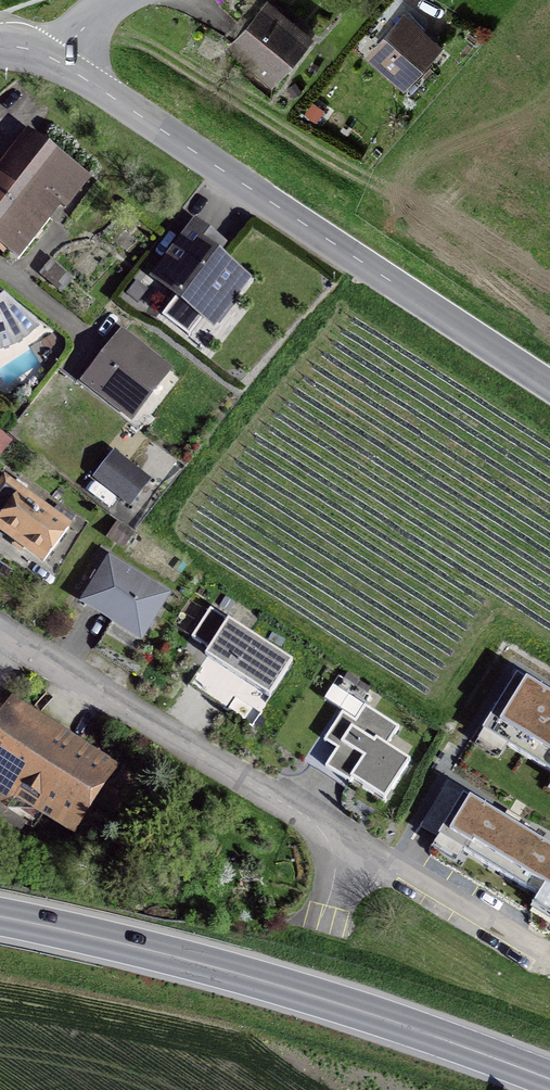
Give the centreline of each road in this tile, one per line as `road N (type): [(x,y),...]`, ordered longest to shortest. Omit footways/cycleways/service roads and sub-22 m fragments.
road 1 (residential): [(0,628),(527,949)]
road 2 (tertiary): [(549,386),(54,59)]
road 3 (trunk): [(549,1079),(245,976),(0,916)]

